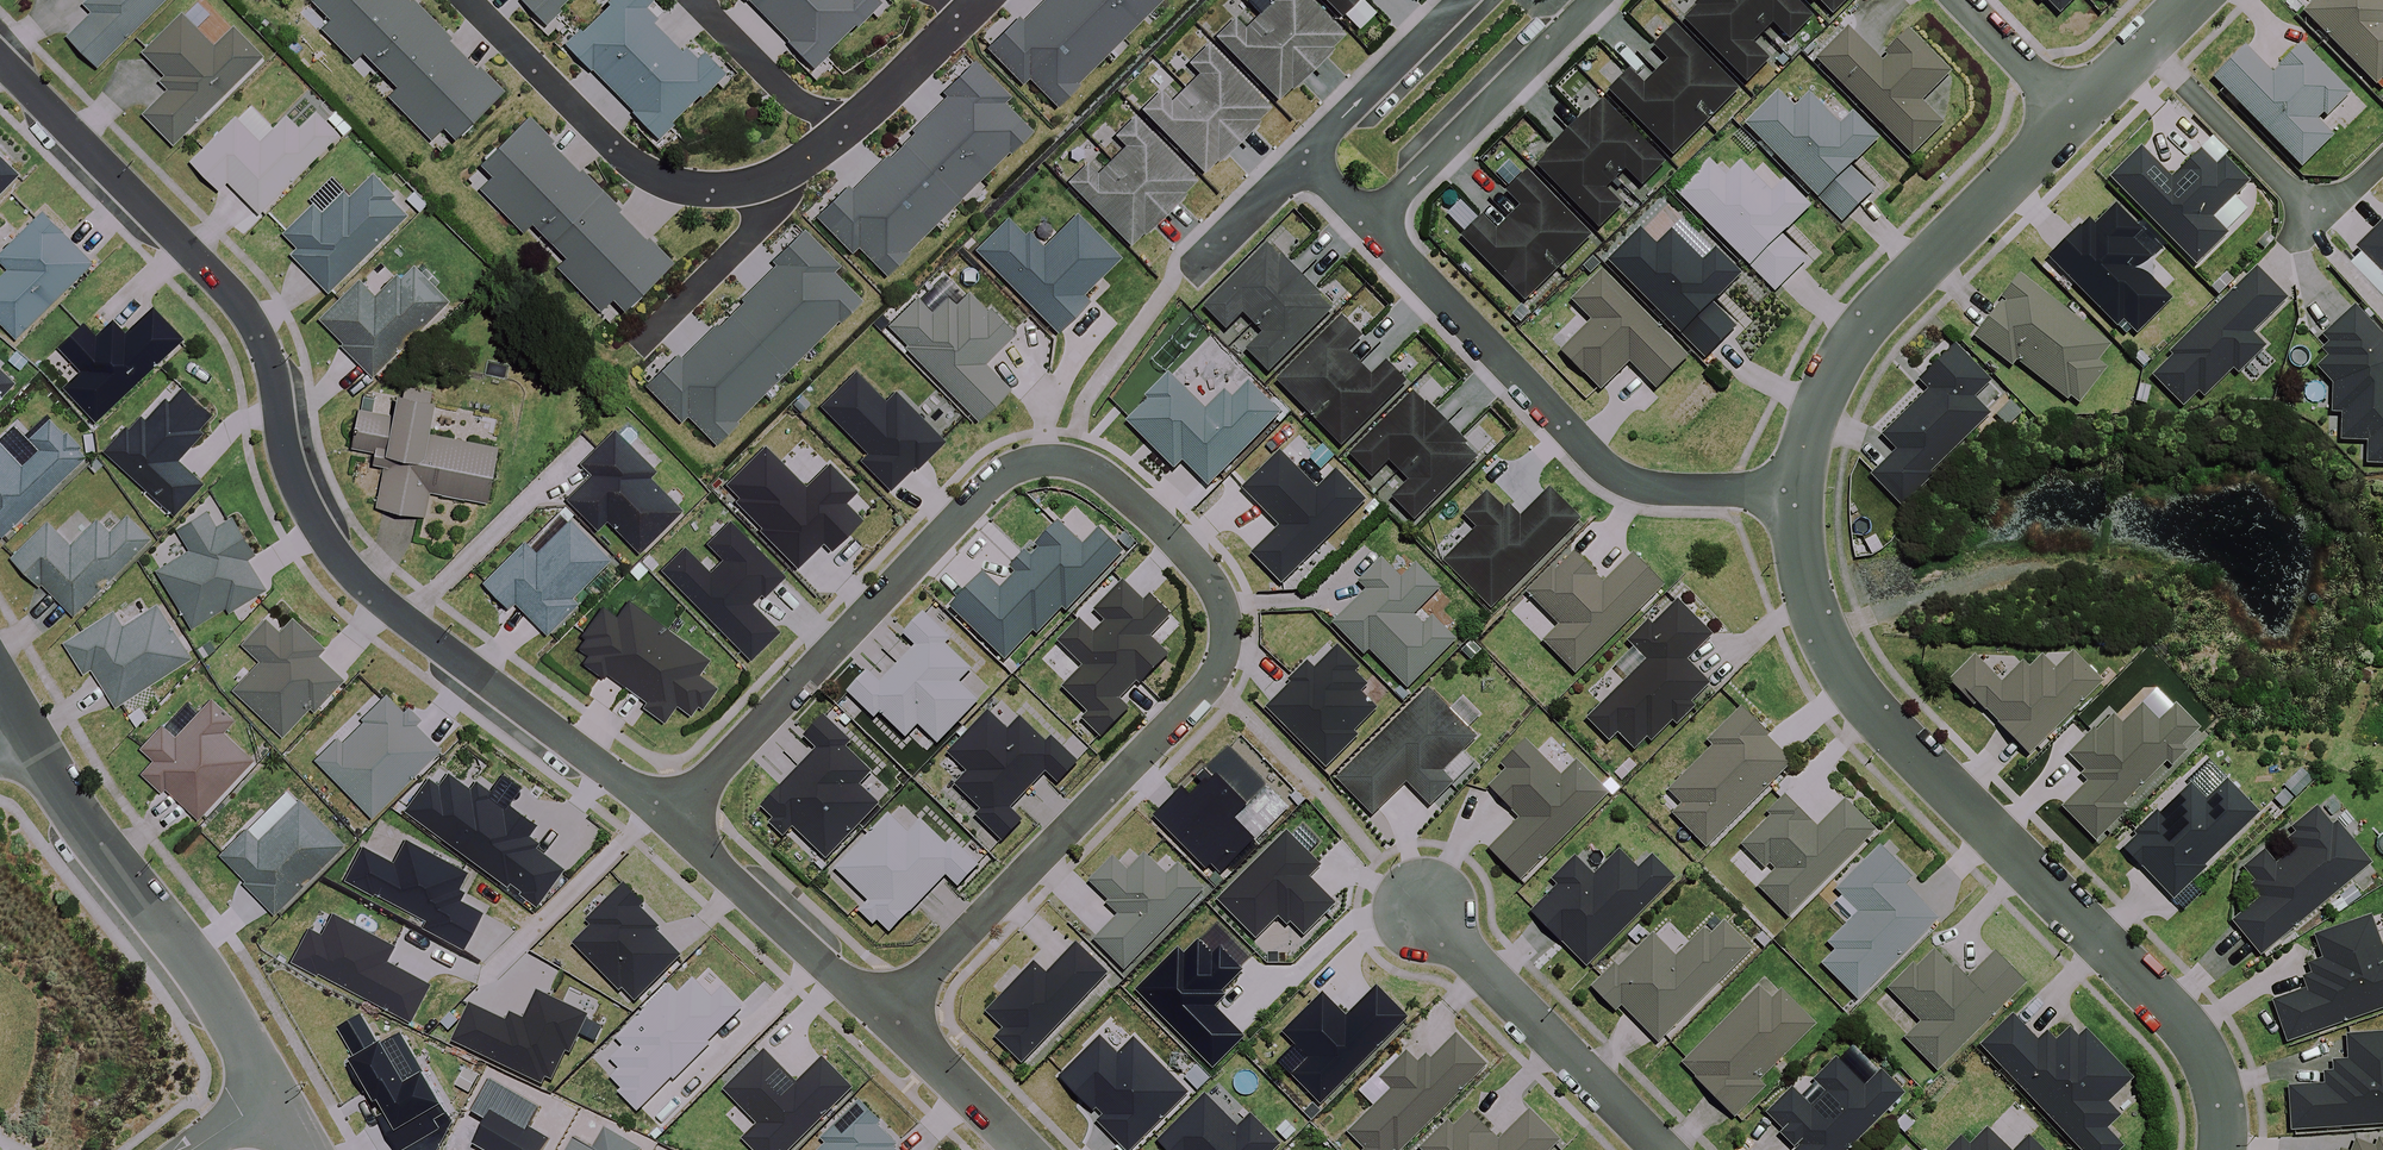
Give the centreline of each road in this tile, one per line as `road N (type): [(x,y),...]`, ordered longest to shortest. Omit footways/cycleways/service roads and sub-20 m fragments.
road 1 (residential): [(667,821),(1014,466),(1076,460),(1176,537),(1222,602),(1212,678),(885,1019)]
road 2 (residential): [(0,61),(148,206),(257,328),(300,501),(332,555),(385,607),(667,821)]
road 3 (residential): [(2221,1149),(2216,1083),(2176,1020),(1848,682),(1822,638),(1798,565),(1791,501)]
road 4 (residential): [(1368,224),(1622,479),(1663,496),(1791,501)]
road 5 (residential): [(1791,501),(1806,435),(1843,350),(2071,122)]
road 6 (residential): [(22,723),(241,1036),(269,1097)]
road 7 (residential): [(1659,1149),(1423,909)]
road 8 (residential): [(1601,0),(1368,224)]
road 9 (residential): [(667,821),(885,1019)]
road 10 (track): [(1822,638),(2015,570),(2060,565)]
road 11 (residential): [(1303,159),(1466,0)]
road 12 (residential): [(2148,49),(2293,192)]
road 13 (residential): [(885,1019),(1020,1149)]
road 14 (residential): [(2071,122),(1956,0)]
road 15 (residential): [(1303,159),(1184,275)]

